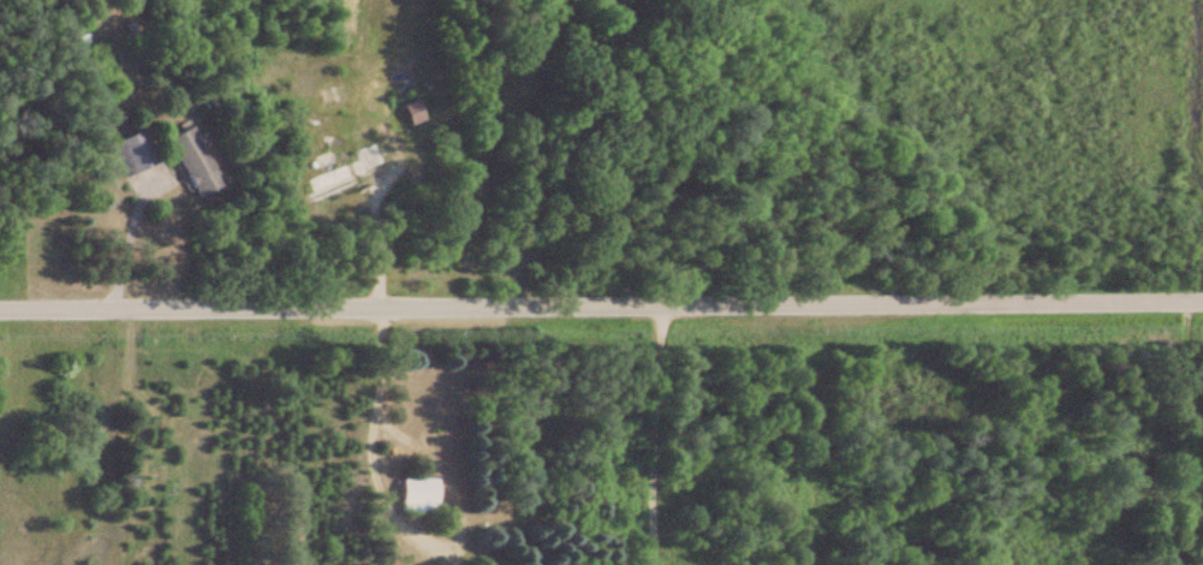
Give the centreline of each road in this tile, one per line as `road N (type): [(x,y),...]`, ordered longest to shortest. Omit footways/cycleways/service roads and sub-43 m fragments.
road 1 (residential): [(1202,301),(660,310),(0,307)]

